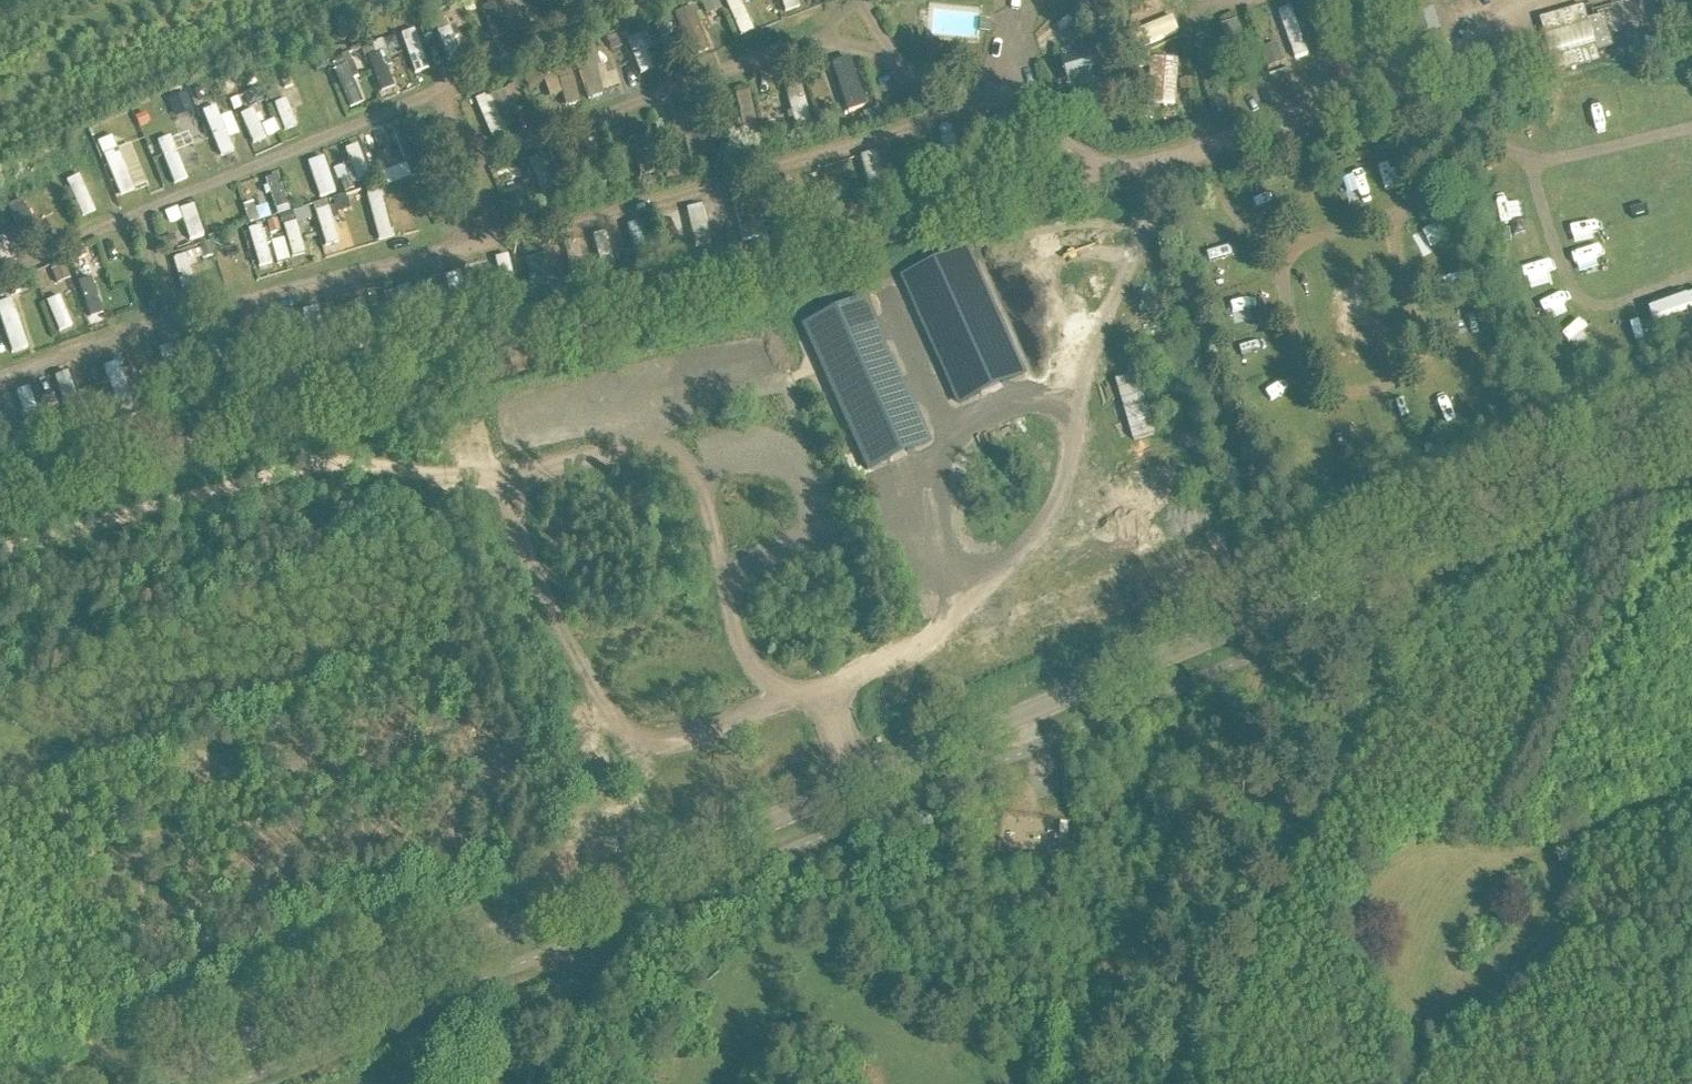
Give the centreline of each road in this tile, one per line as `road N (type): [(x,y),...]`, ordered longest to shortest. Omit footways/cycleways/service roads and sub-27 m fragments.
road 1 (track): [(0,552),(331,462),(508,478),(524,552),(606,718),(636,739),(674,744),(907,658),(943,632),(1030,539),(1057,506),(1085,374),(1173,160)]
road 2 (tertiary): [(147,1083),(1691,437)]
road 3 (track): [(1546,0),(1520,8),(1459,55),(1203,151),(314,401)]
road 4 (track): [(116,874),(292,717),(310,688),(291,634),(249,589),(174,584),(154,588),(87,638),(0,640)]
road 5 (track): [(508,478),(649,442),(683,459),(704,497),(734,638),(754,677),(789,696)]
road 6 (track): [(700,490),(717,464),(733,459),(777,467),(801,493),(805,531),(795,545),(739,575),(725,601)]
road 7 (track): [(0,735),(70,798),(116,874)]
road 8 (track): [(514,427),(626,412),(674,390)]
road 9 (track): [(0,899),(52,902),(116,874)]

